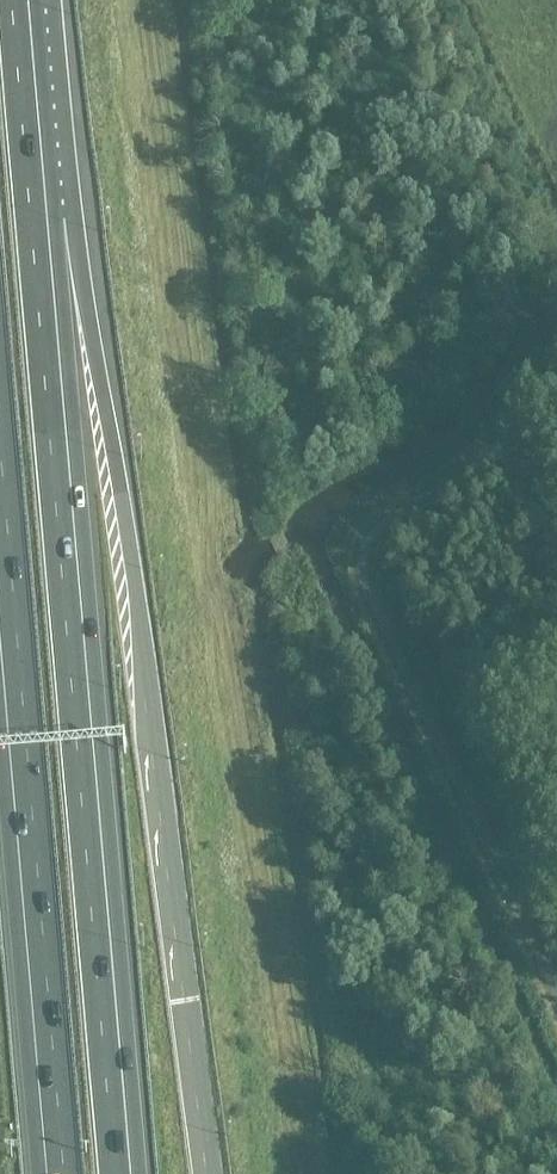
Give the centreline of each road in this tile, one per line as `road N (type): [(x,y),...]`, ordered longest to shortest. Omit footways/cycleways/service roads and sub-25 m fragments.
road 1 (motorway): [(204,1173),(108,428),(95,359),(39,210)]
road 2 (motorway): [(122,1173),(39,210)]
road 3 (motorway): [(0,520),(58,1173)]
road 4 (motorway): [(39,210),(20,0)]

